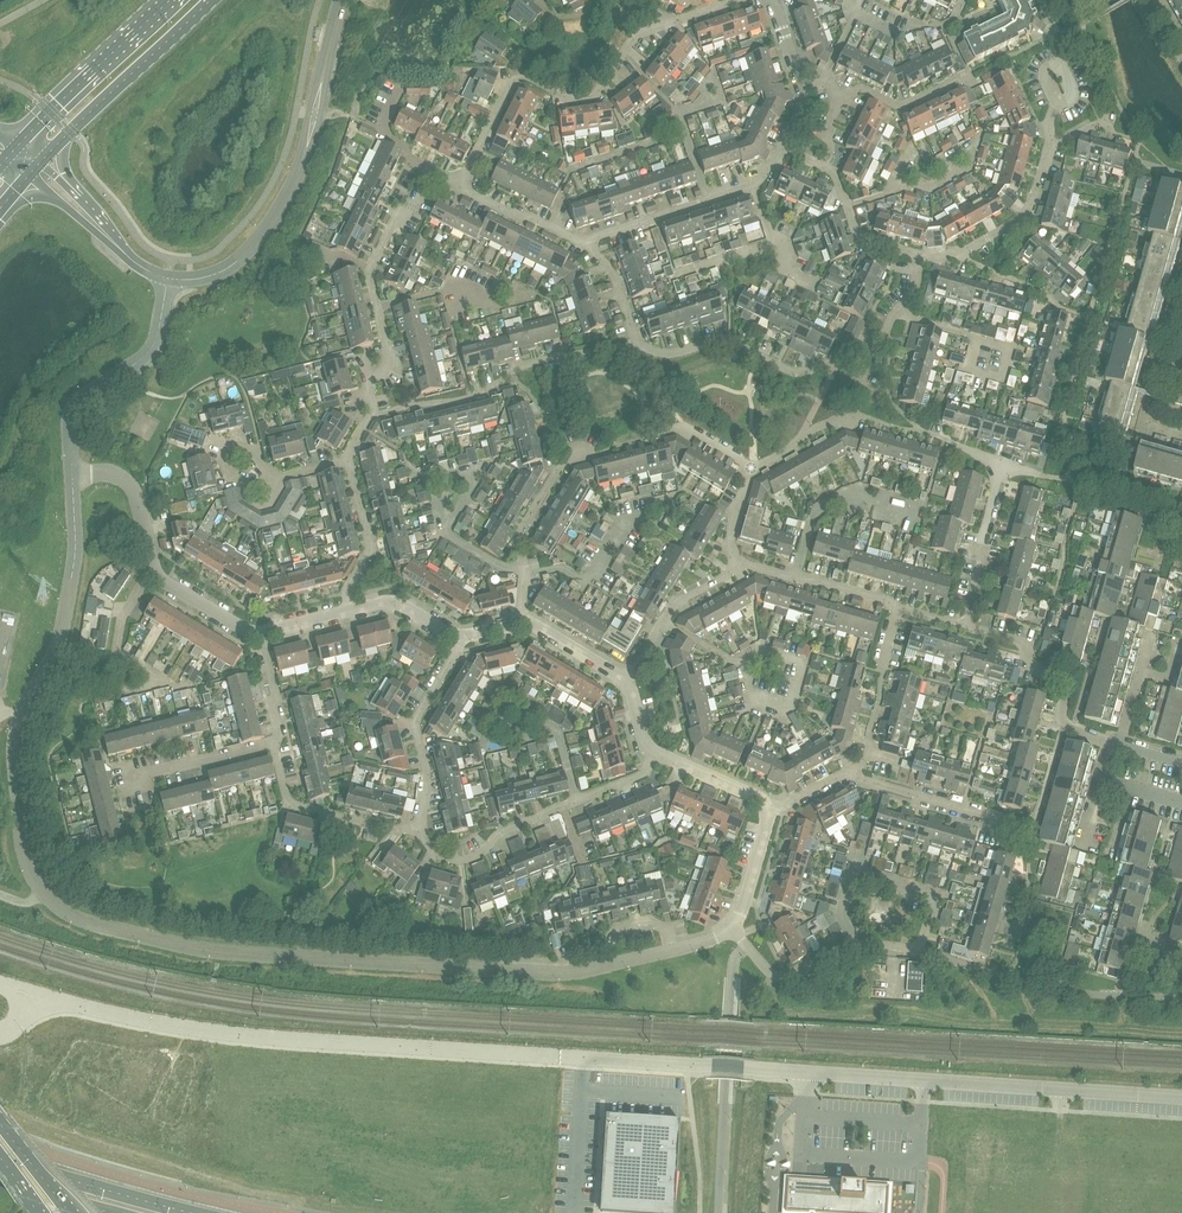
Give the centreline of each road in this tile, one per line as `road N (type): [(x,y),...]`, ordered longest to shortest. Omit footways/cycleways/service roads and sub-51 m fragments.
road 1 (unclassified): [(1181,1097),(261,1037),(21,993)]
road 2 (residential): [(675,948),(548,974),(197,948),(83,920),(54,904),(33,877),(20,838),(13,740),(69,601),(70,474)]
road 3 (residential): [(464,186),(513,79),(570,99),(597,94),(629,43),(673,20)]
road 4 (residential): [(370,415),(470,397),(538,361),(636,344)]
road 5 (unclassified): [(260,633),(164,581),(150,557),(138,494),(125,479),(70,474)]
road 6 (residential): [(636,344),(669,353),(728,340),(798,372),(864,348)]
road 7 (unclassified): [(70,474),(73,409),(152,347),(168,279)]
road 8 (residential): [(1115,743),(1063,725),(1066,676),(1033,665),(1020,642),(965,626)]
road 9 (residential): [(417,831),(427,789),(417,717),(466,636)]
road 10 (primary): [(172,0),(20,144)]
road 11 (residential): [(520,623),(518,535),(561,463),(597,454)]
road 12 (primary): [(64,139),(216,0)]
road 13 (primary): [(193,1212),(0,1155)]
road 14 (residential): [(386,350),(369,271),(430,168)]
road 15 (unclassified): [(304,154),(243,258),(211,275),(168,279)]
road 16 (residential): [(276,742),(287,804),(417,831)]
road 17 (residential): [(746,945),(779,975),(844,947),(920,950)]
road 18 (residential): [(1046,151),(1019,221),(966,250),(924,255)]
road 19 (residential): [(795,578),(812,520),(824,508),(849,496),(917,512)]
road 20 (residential): [(417,831),(435,854),(462,860),(503,830),(563,806)]
road 21 (residential): [(1002,460),(965,626)]
road 22 (residential): [(116,783),(276,742)]
road 23 (residential): [(627,679),(677,603),(735,569)]
road 24 (residential): [(351,608),(348,587),(370,551),(349,461)]
road 25 (residential): [(277,478),(247,450),(226,452),(224,466),(253,504),(266,506),(278,495)]
road 26 (residential): [(988,815),(844,772)]
road 27 (unclassified): [(769,815),(753,794),(653,752)]
road 28 (residential): [(707,199),(581,241)]
road 29 (residential): [(956,81),(901,106),(861,89),(834,95)]
road 30 (unclassified): [(30,176),(129,257)]
road 31 (residential): [(679,116),(661,138),(571,169)]
road 32 (unclassified): [(466,636),(398,602),(351,608)]
road 33 (unclassified): [(733,932),(769,815)]
road 34 (unclassified): [(627,679),(520,623)]
road 35 (primary): [(0,1174),(114,1212)]

